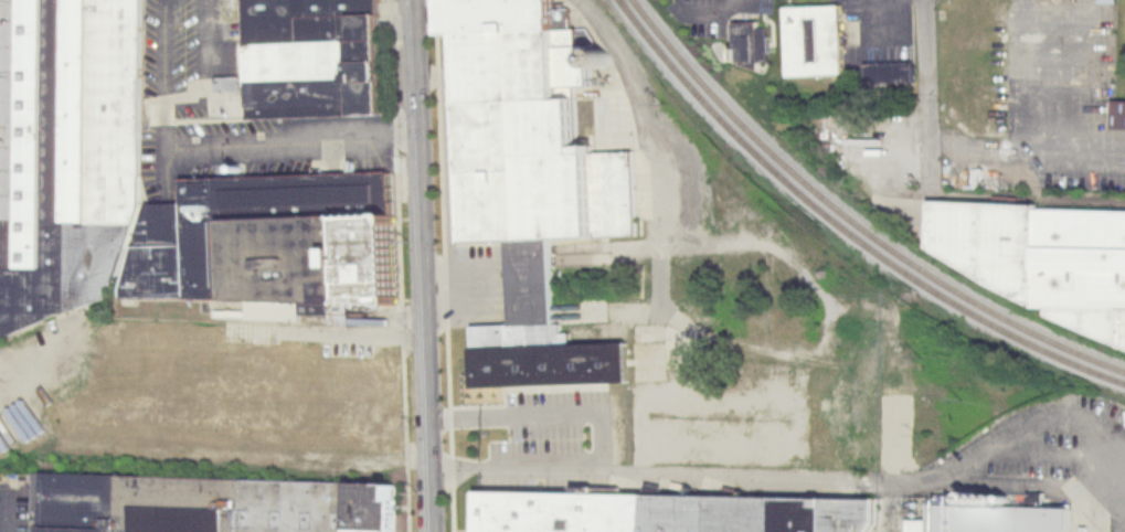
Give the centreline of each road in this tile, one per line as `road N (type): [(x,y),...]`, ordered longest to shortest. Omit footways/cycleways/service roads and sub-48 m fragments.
road 1 (residential): [(415,0),(436,531)]
road 2 (residential): [(922,0),(927,142)]

